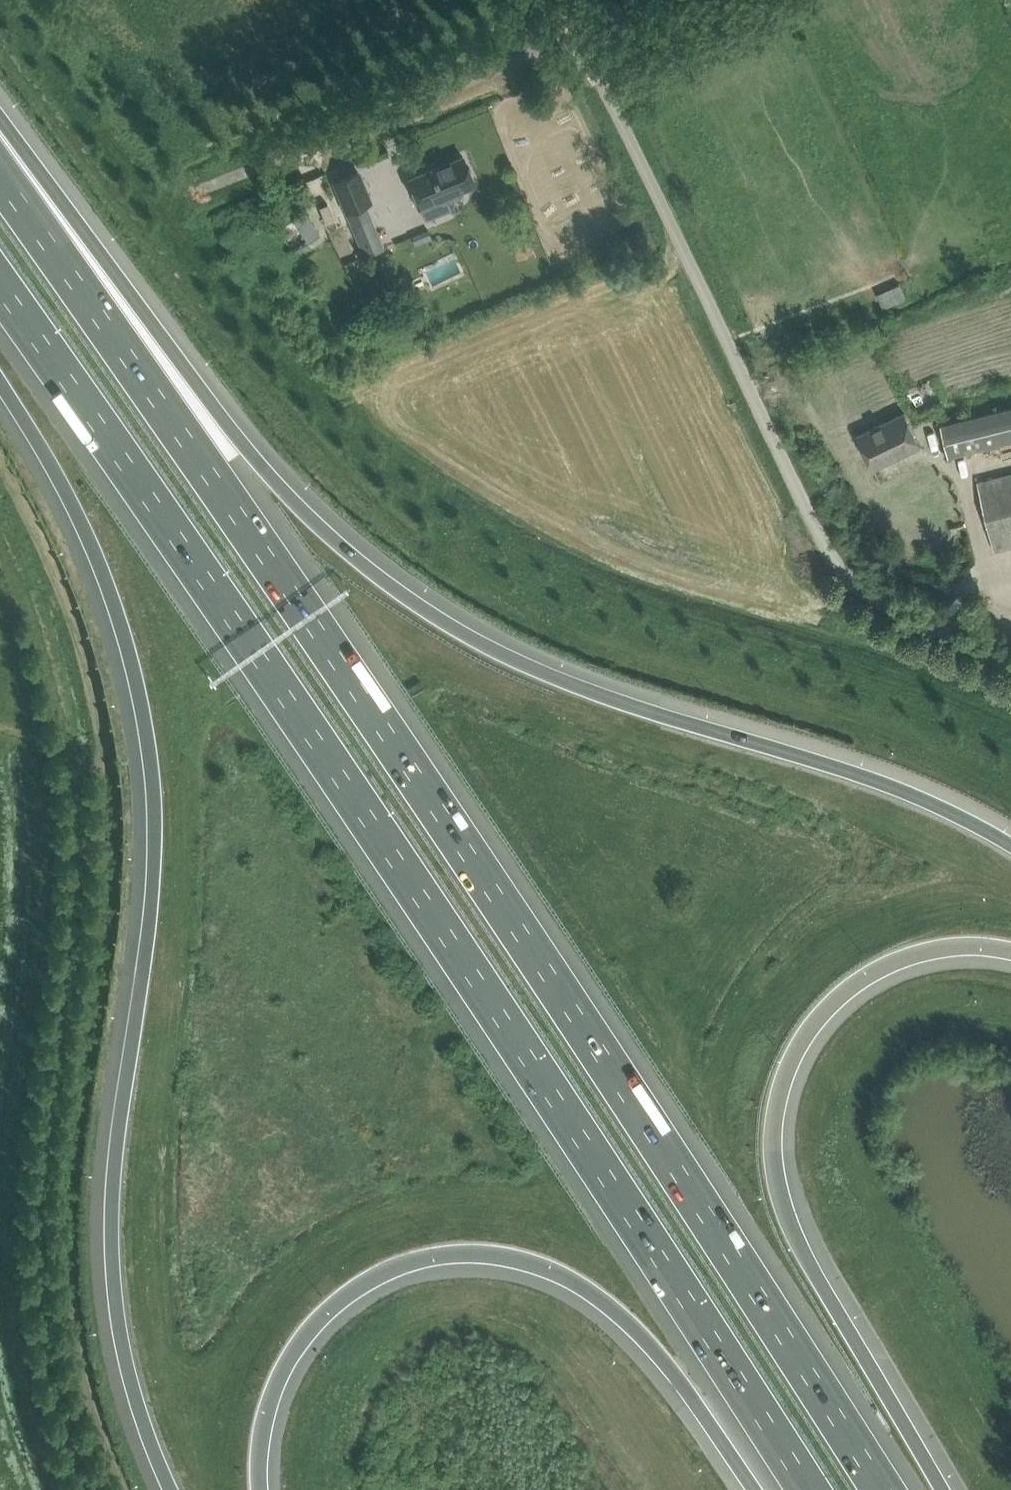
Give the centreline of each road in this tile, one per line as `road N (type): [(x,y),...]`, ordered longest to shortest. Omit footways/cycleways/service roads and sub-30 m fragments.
road 1 (motorway): [(882,1489),(360,690),(0,176)]
road 2 (motorway): [(0,284),(362,792),(808,1489)]
road 3 (motorway): [(1010,846),(928,800),(593,690),(435,615),(365,564),(281,483),(0,125)]
road 4 (motorway): [(0,358),(52,431),(98,528),(131,626),(150,728),(157,835),(115,1190),(114,1275),(136,1393),(175,1489)]
road 5 (unclassified): [(1010,664),(867,594),(833,562),(577,35)]
road 6 (motorway): [(263,1489),(274,1397),(314,1328),(386,1275),(420,1261),(492,1254),(536,1260),(623,1309),(756,1489)]
road 7 (motorway): [(940,1489),(793,1226),(775,1162),(776,1111),(800,1039),(856,982),(911,956),(960,947),(1010,951)]
road 8 (unclassified): [(182,204),(577,35)]

